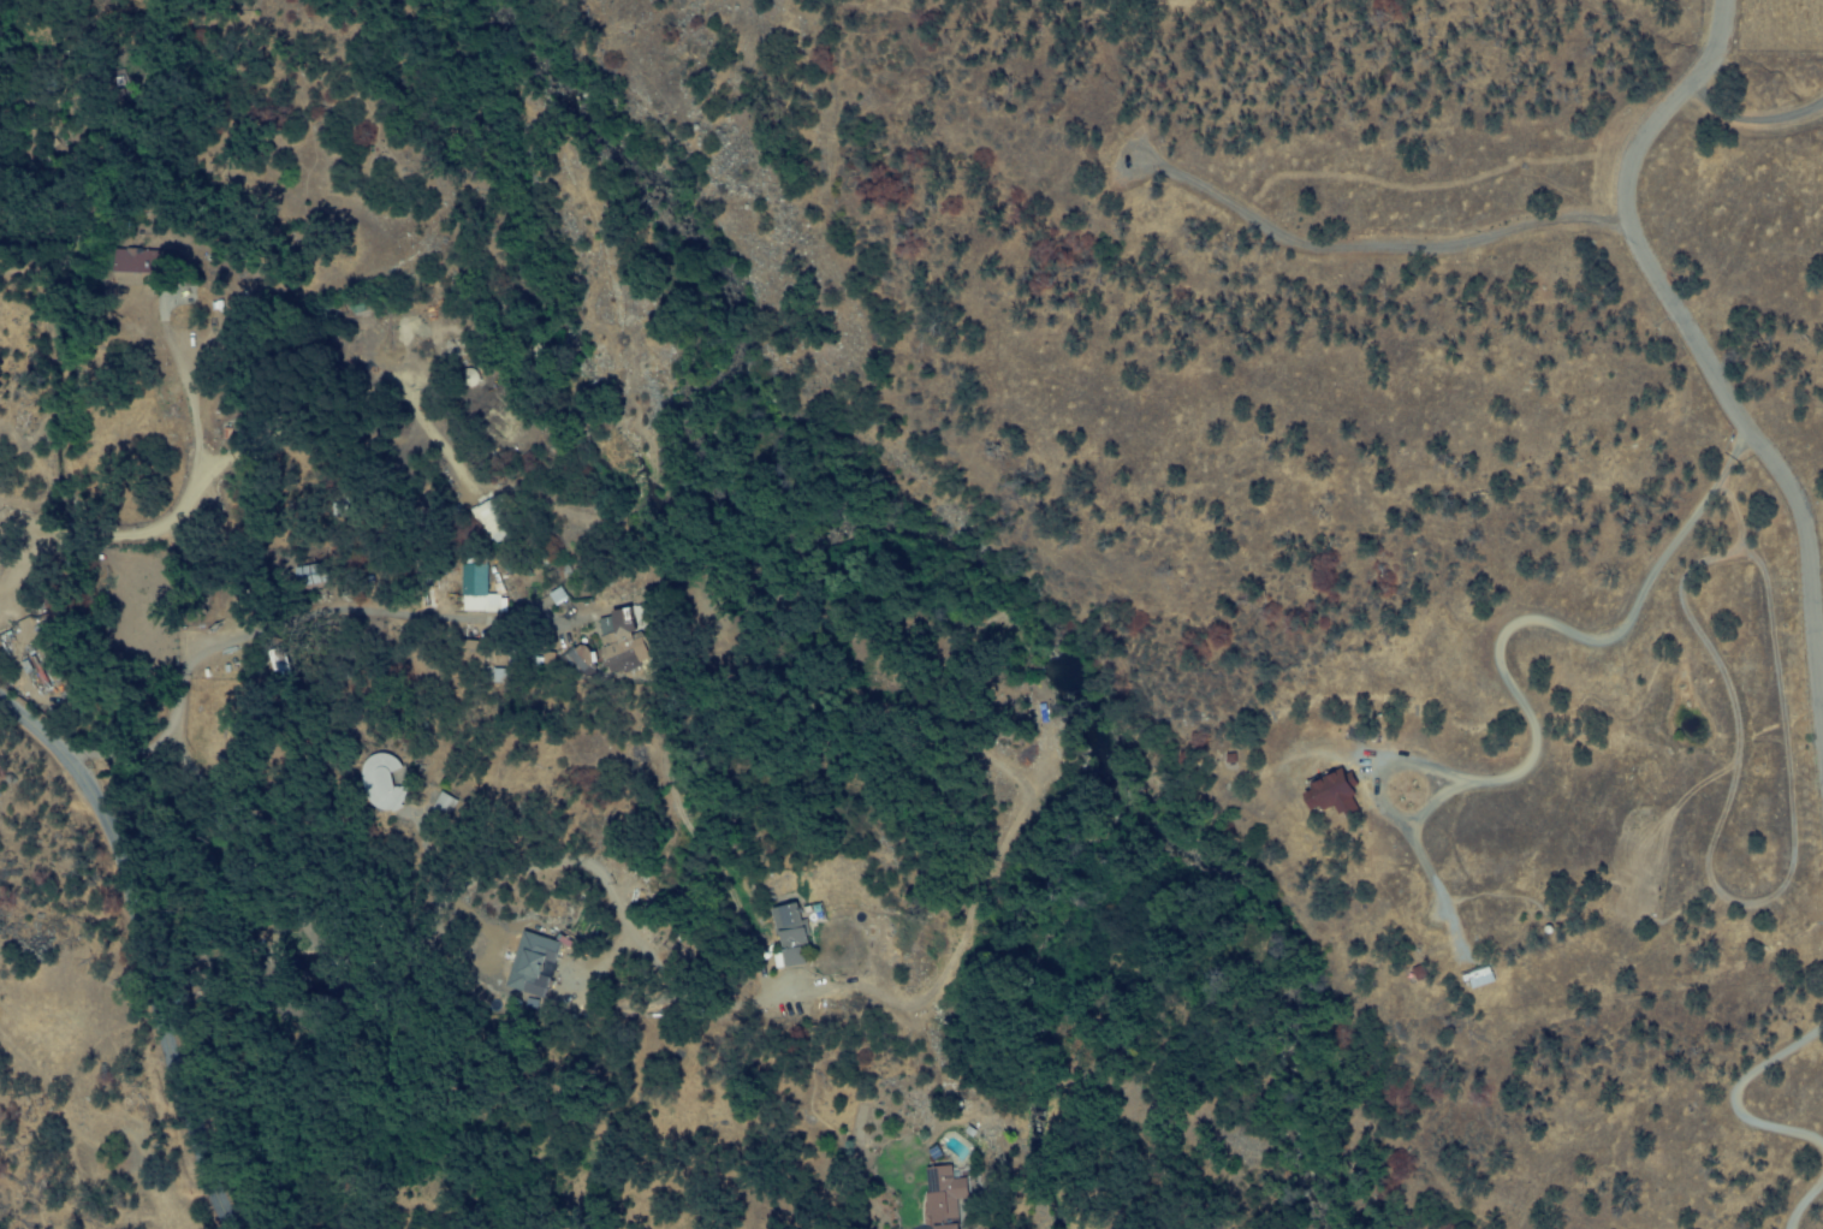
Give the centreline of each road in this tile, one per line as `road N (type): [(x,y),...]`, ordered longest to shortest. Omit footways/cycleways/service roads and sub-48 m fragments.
road 1 (residential): [(1729,0),(1729,30),(1631,159),(1639,241),(1806,523),(1822,702)]
road 2 (tertiary): [(0,699),(38,725),(100,798),(192,1150),(233,1228)]

